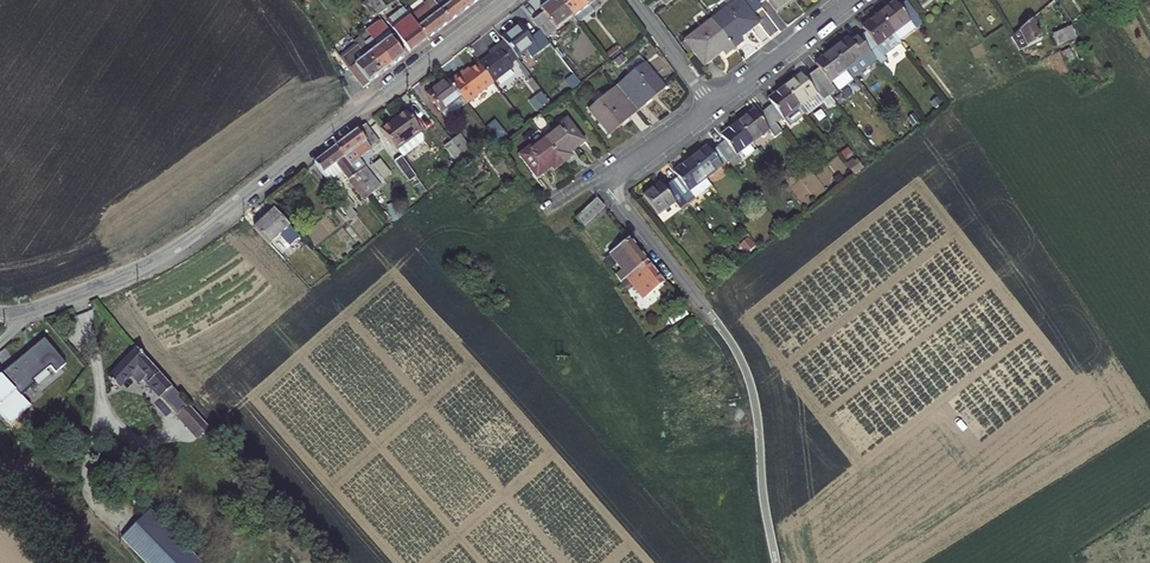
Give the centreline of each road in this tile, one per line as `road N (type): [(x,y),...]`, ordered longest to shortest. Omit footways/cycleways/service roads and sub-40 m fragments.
road 1 (residential): [(17,313),(165,255),(508,0)]
road 2 (residential): [(776,562),(745,369),(607,182)]
road 3 (residential): [(851,0),(712,107)]
road 4 (residential): [(633,0),(712,107)]
road 5 (residential): [(712,107),(607,182)]

